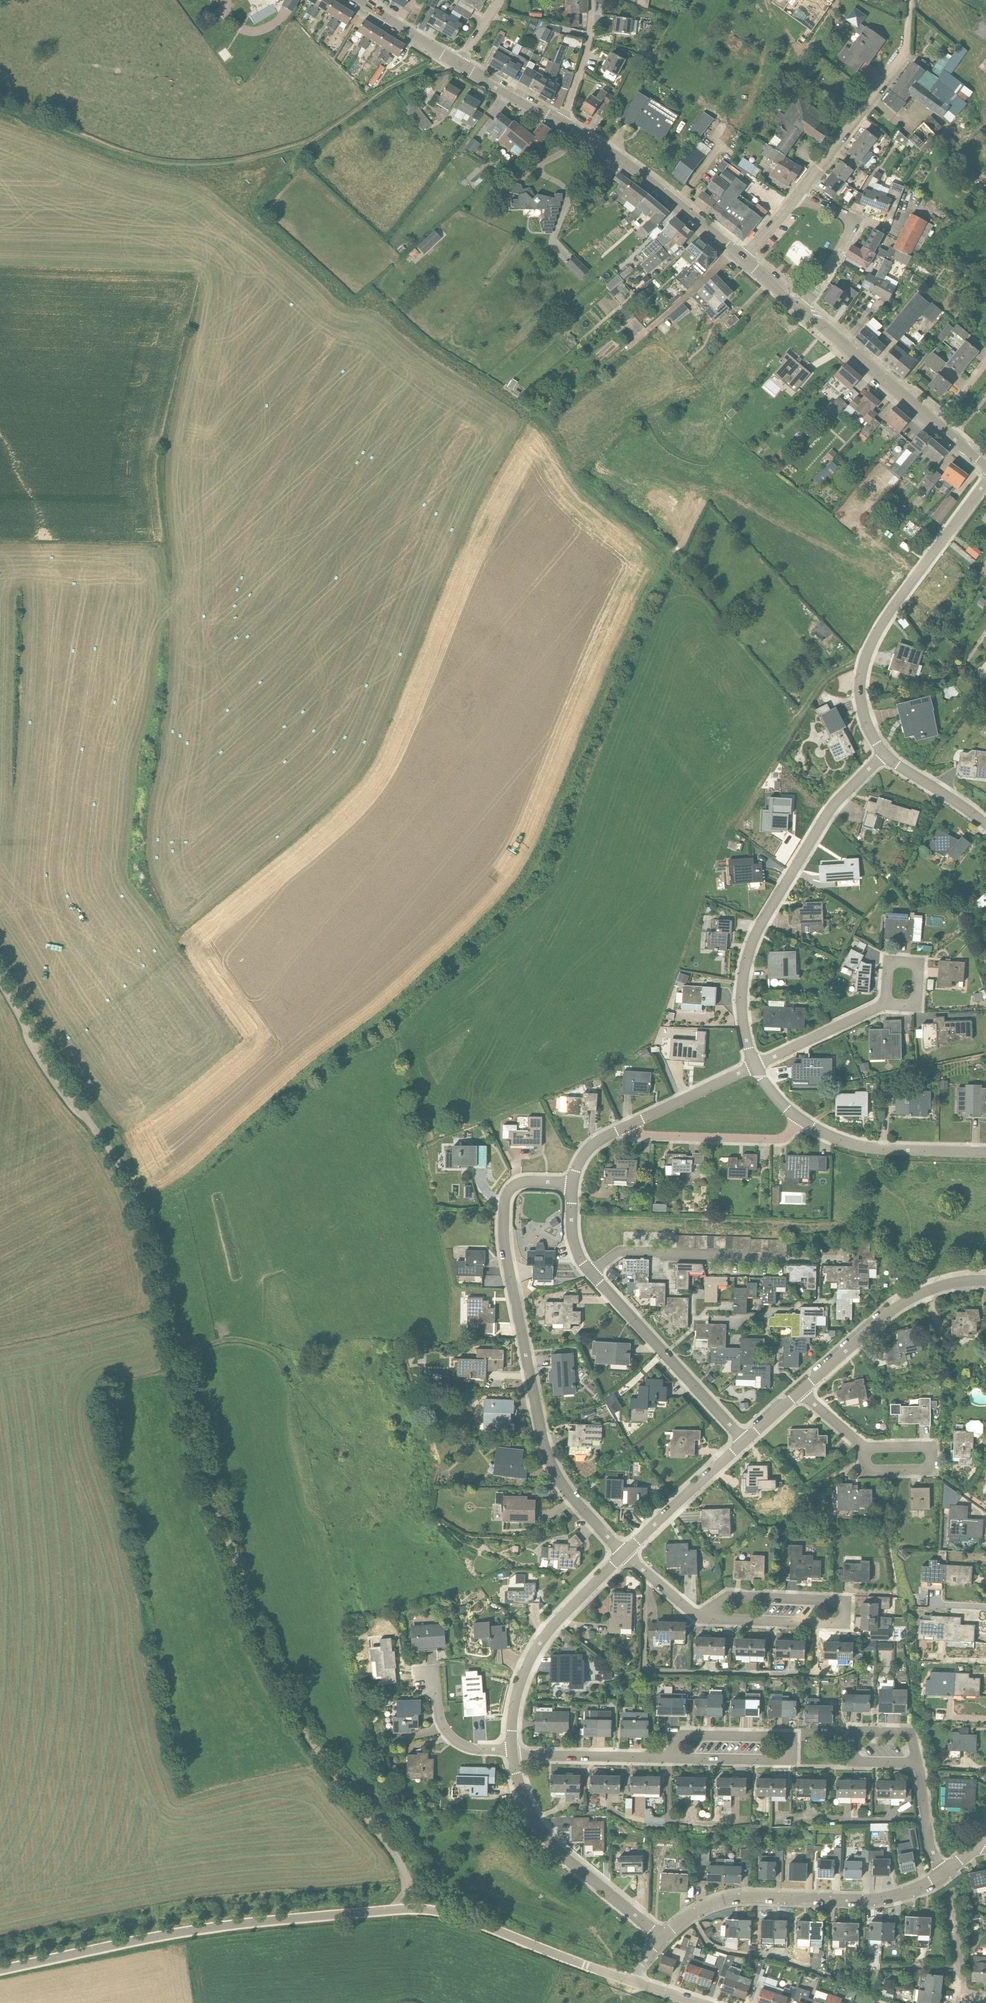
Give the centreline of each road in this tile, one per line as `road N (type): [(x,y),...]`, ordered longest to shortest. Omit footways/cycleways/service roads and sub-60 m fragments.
road 1 (unclassified): [(406,1910),(397,1858),(324,1761),(261,1644),(183,1388),(141,1210),(0,981)]
road 2 (track): [(0,108),(131,156),(227,162),(311,141),(395,85),(454,61)]
road 3 (residential): [(625,1553),(548,1465),(501,1242),(503,1193),(518,1182),(571,1182)]
road 4 (unclassified): [(0,1971),(211,1928),(406,1910)]
road 5 (residential): [(753,1064),(740,1029),(750,939),(820,819),(886,755)]
road 6 (residential): [(744,1440),(592,1273),(573,1243),(571,1182)]
road 7 (residential): [(886,755),(860,693),(870,643),(985,481)]
road 8 (residential): [(663,1939),(696,1911),(732,1897),(885,1898),(945,1874)]
road 9 (residential): [(705,1615),(835,1623),(846,1613),(837,1599),(721,1599)]
road 10 (residential): [(673,1758),(783,1760),(792,1750),(782,1737),(680,1735),(673,1742)]
road 11 (residential): [(663,1939),(544,1834),(526,1808),(512,1752)]
road 12 (residential): [(512,1752),(514,1708),(530,1659),(625,1553)]
road 13 (unclassified): [(631,1981),(462,1917),(406,1910)]
road 14 (residential): [(796,197),(901,59),(910,0)]
road 15 (tertiary): [(743,258),(654,185),(561,123)]
road 16 (residential): [(801,1388),(909,1299),(985,1280)]
road 17 (residential): [(985,1152),(862,1147),(796,1119)]
road 18 (residential): [(628,1123),(636,1134),(780,1140),(796,1119)]
road 19 (track): [(176,1358),(220,1342),(265,1348),(320,1415)]
road 20 (tertiary): [(934,423),(800,309)]
road 21 (residential): [(625,1553),(744,1440)]
road 22 (residential): [(800,309),(852,229),(846,216),(796,197)]
road 23 (residential): [(673,1758),(512,1752)]
road 24 (residential): [(753,1064),(884,1007)]
road 25 (residential): [(628,1123),(753,1064)]
road 26 (residential): [(512,1752),(470,1749),(448,1738),(430,1670)]
road 27 (residential): [(561,123),(592,0)]
road 28 (residential): [(985,823),(886,755)]
road 29 (tertiary): [(459,64),(358,0)]

